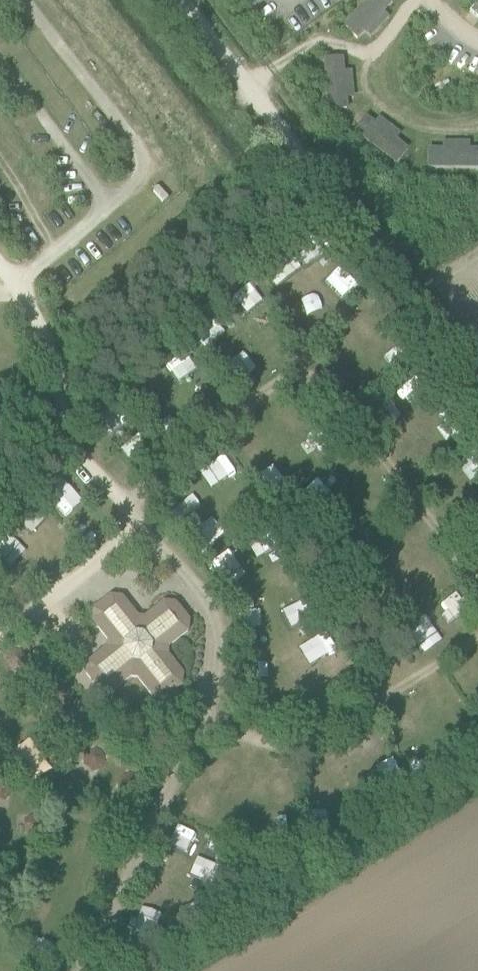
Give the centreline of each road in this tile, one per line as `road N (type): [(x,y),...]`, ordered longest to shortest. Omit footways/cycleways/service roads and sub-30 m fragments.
road 1 (track): [(477,387),(183,0)]
road 2 (track): [(422,0),(369,58),(325,40),(306,43),(251,89)]

